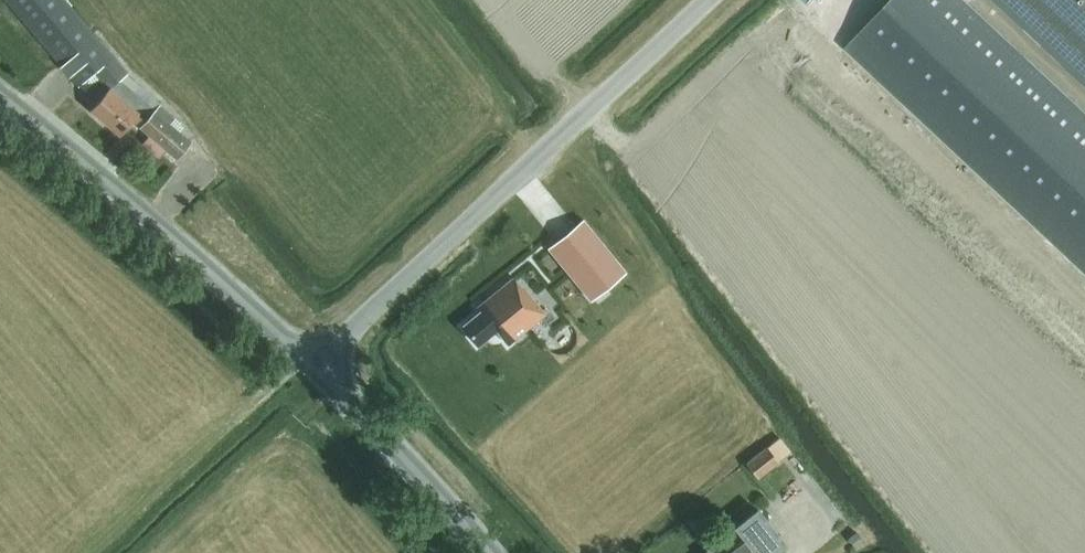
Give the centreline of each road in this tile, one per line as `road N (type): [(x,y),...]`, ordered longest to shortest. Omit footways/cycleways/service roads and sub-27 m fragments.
road 1 (unclassified): [(315,365),(708,0)]
road 2 (tertiary): [(315,365),(0,95)]
road 3 (tertiary): [(488,552),(315,365)]

